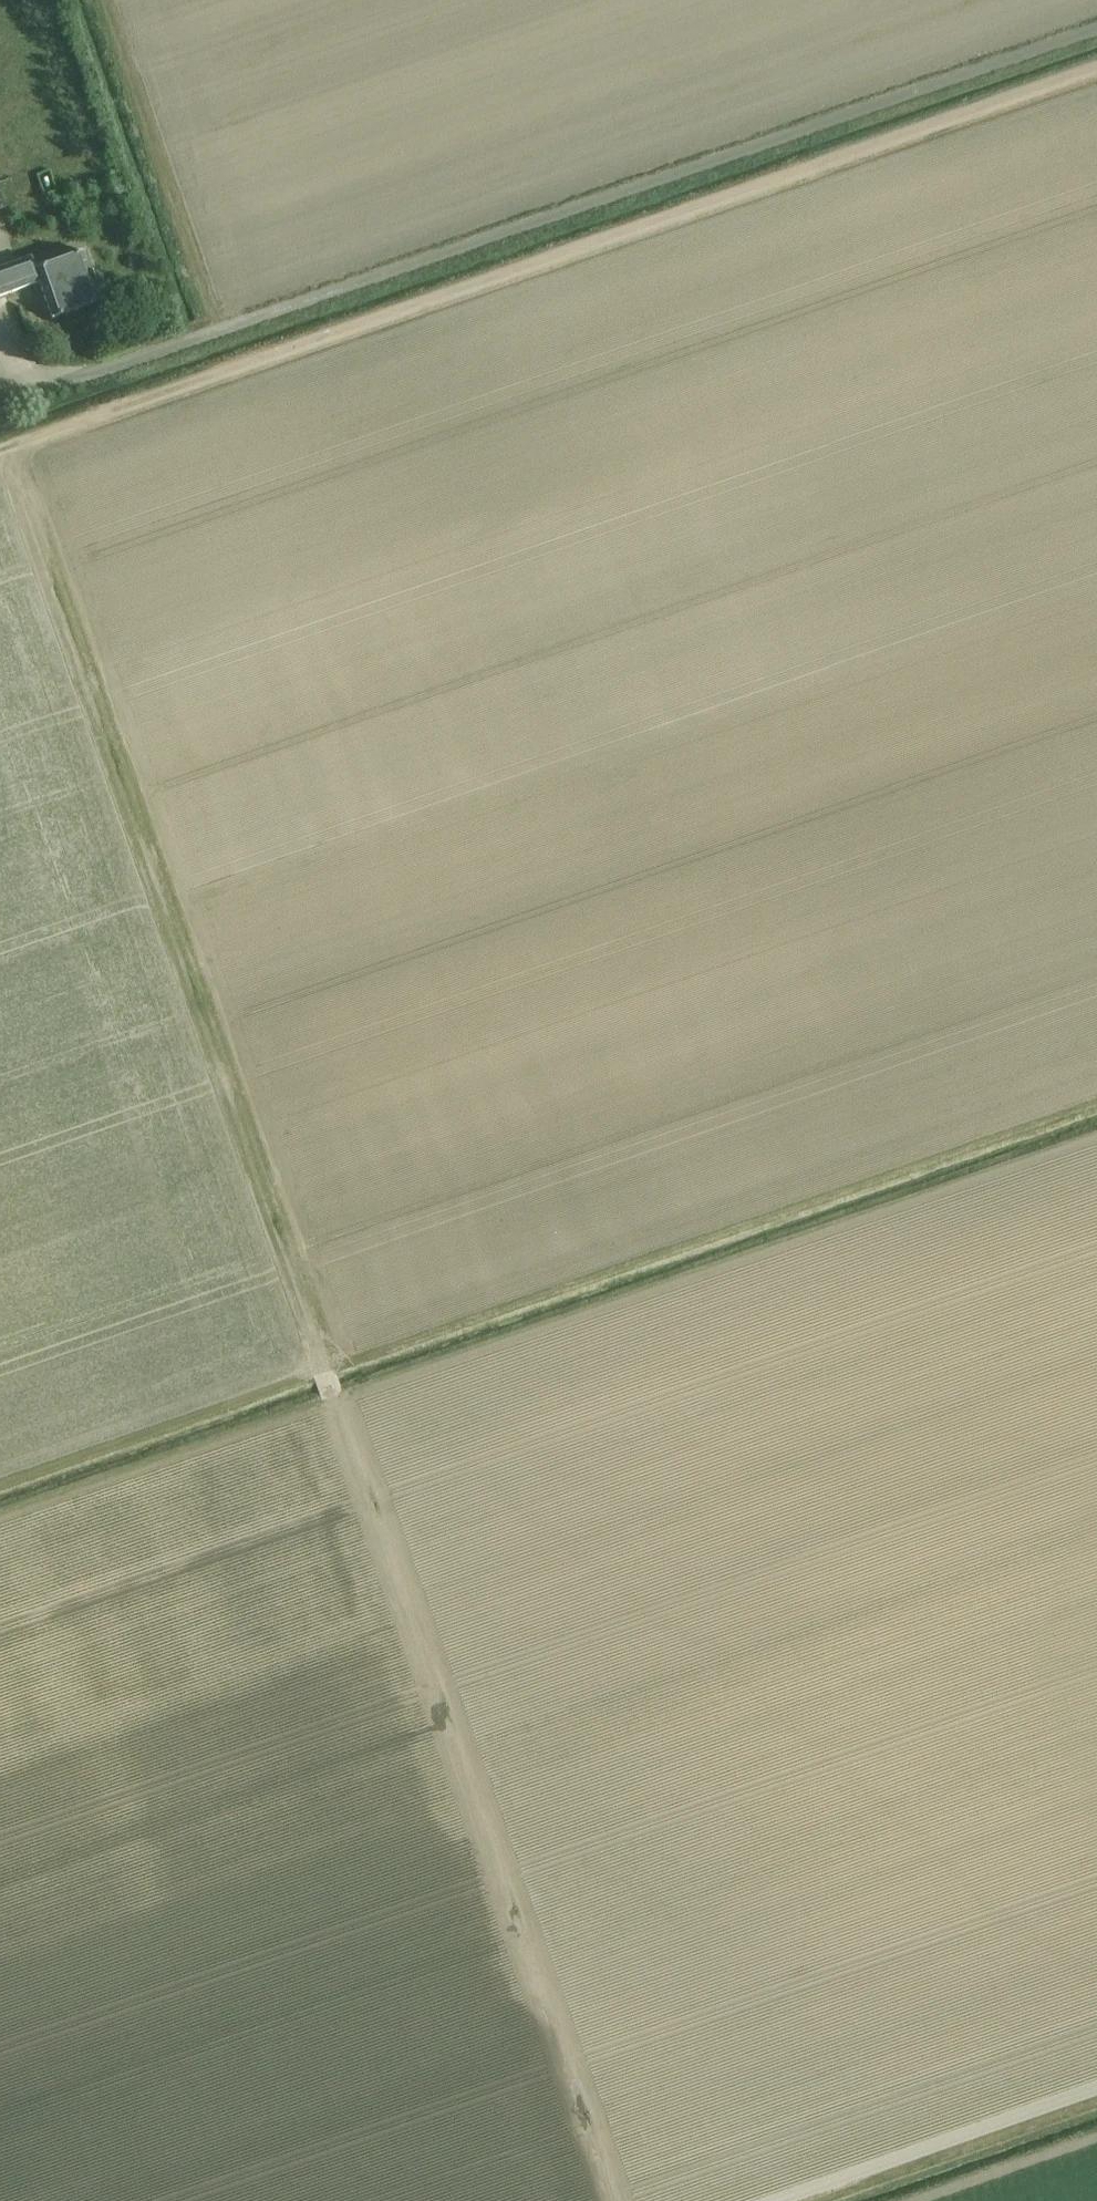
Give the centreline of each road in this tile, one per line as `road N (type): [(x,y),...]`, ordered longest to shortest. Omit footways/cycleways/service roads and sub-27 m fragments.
road 1 (unclassified): [(774,2200),(1096,2087)]

